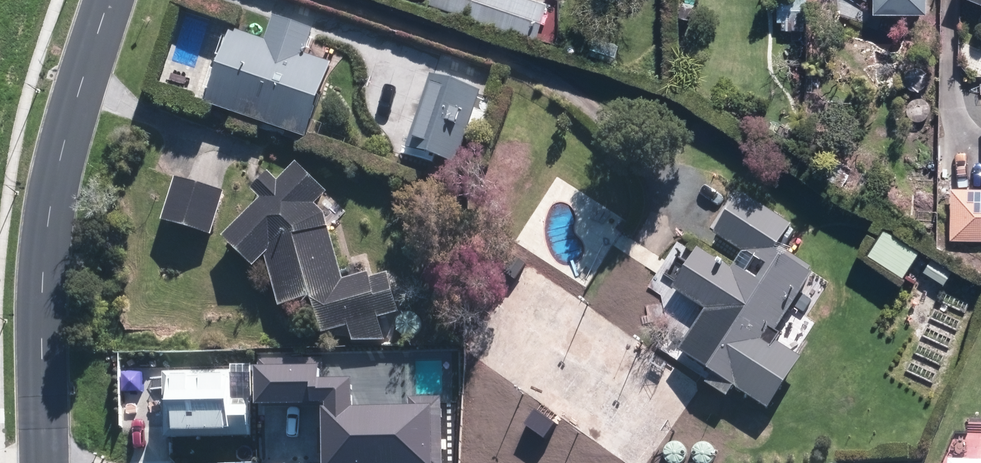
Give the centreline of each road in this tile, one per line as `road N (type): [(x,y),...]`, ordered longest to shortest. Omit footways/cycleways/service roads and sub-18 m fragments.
road 1 (residential): [(109,0),(48,202),(44,462)]

